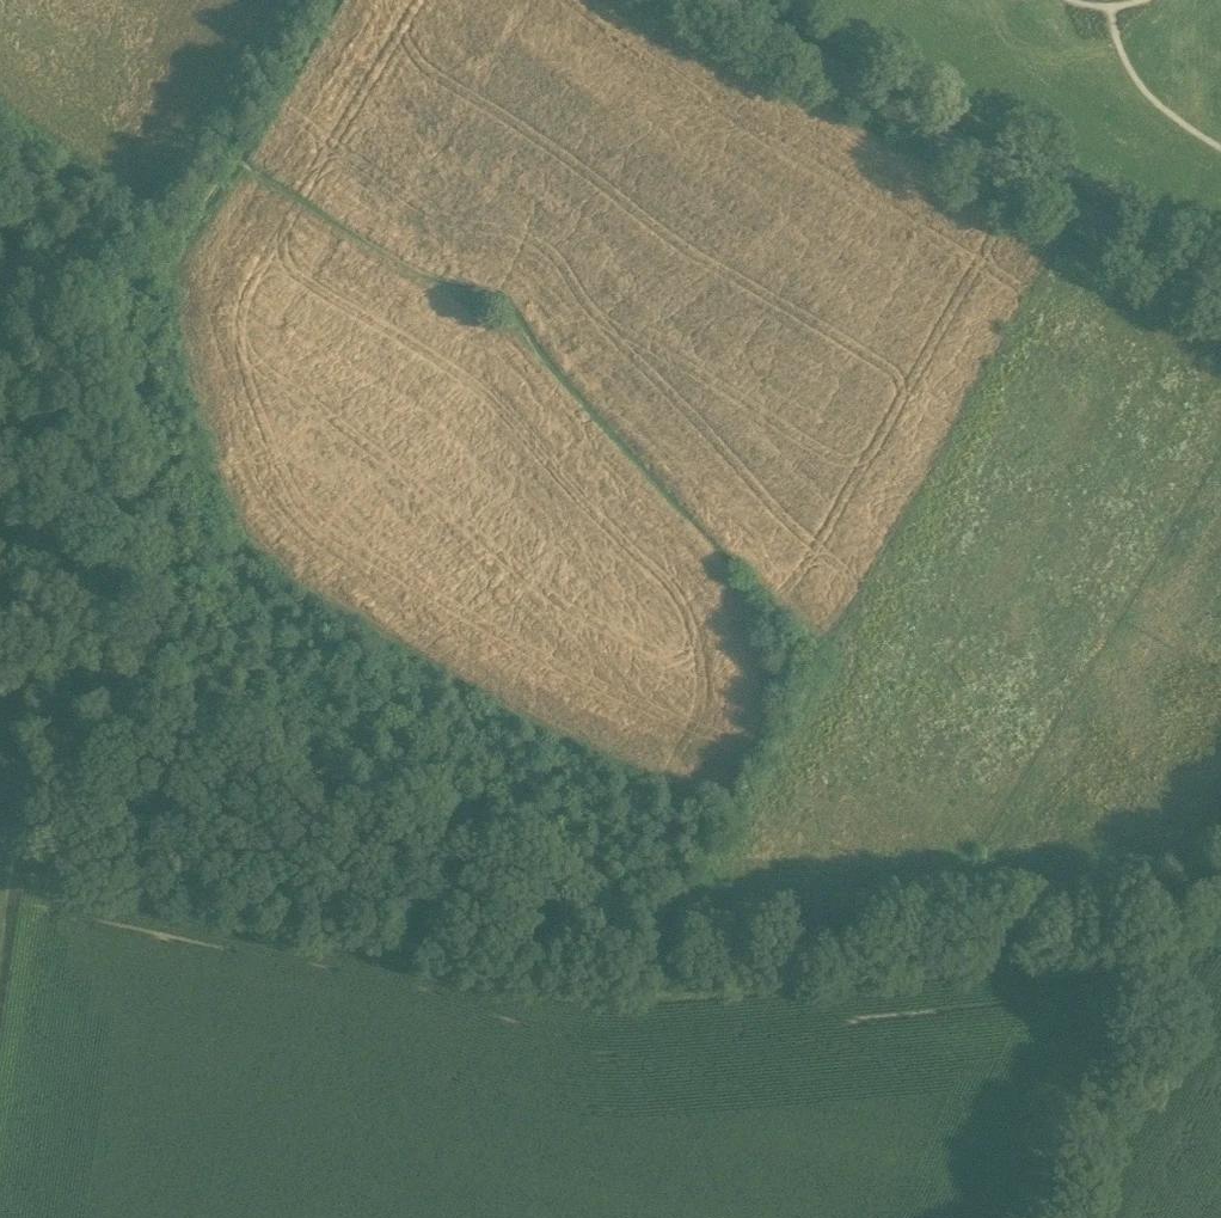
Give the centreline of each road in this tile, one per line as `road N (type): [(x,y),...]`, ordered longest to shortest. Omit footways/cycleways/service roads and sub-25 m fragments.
road 1 (unclassified): [(1220,290),(743,0)]

